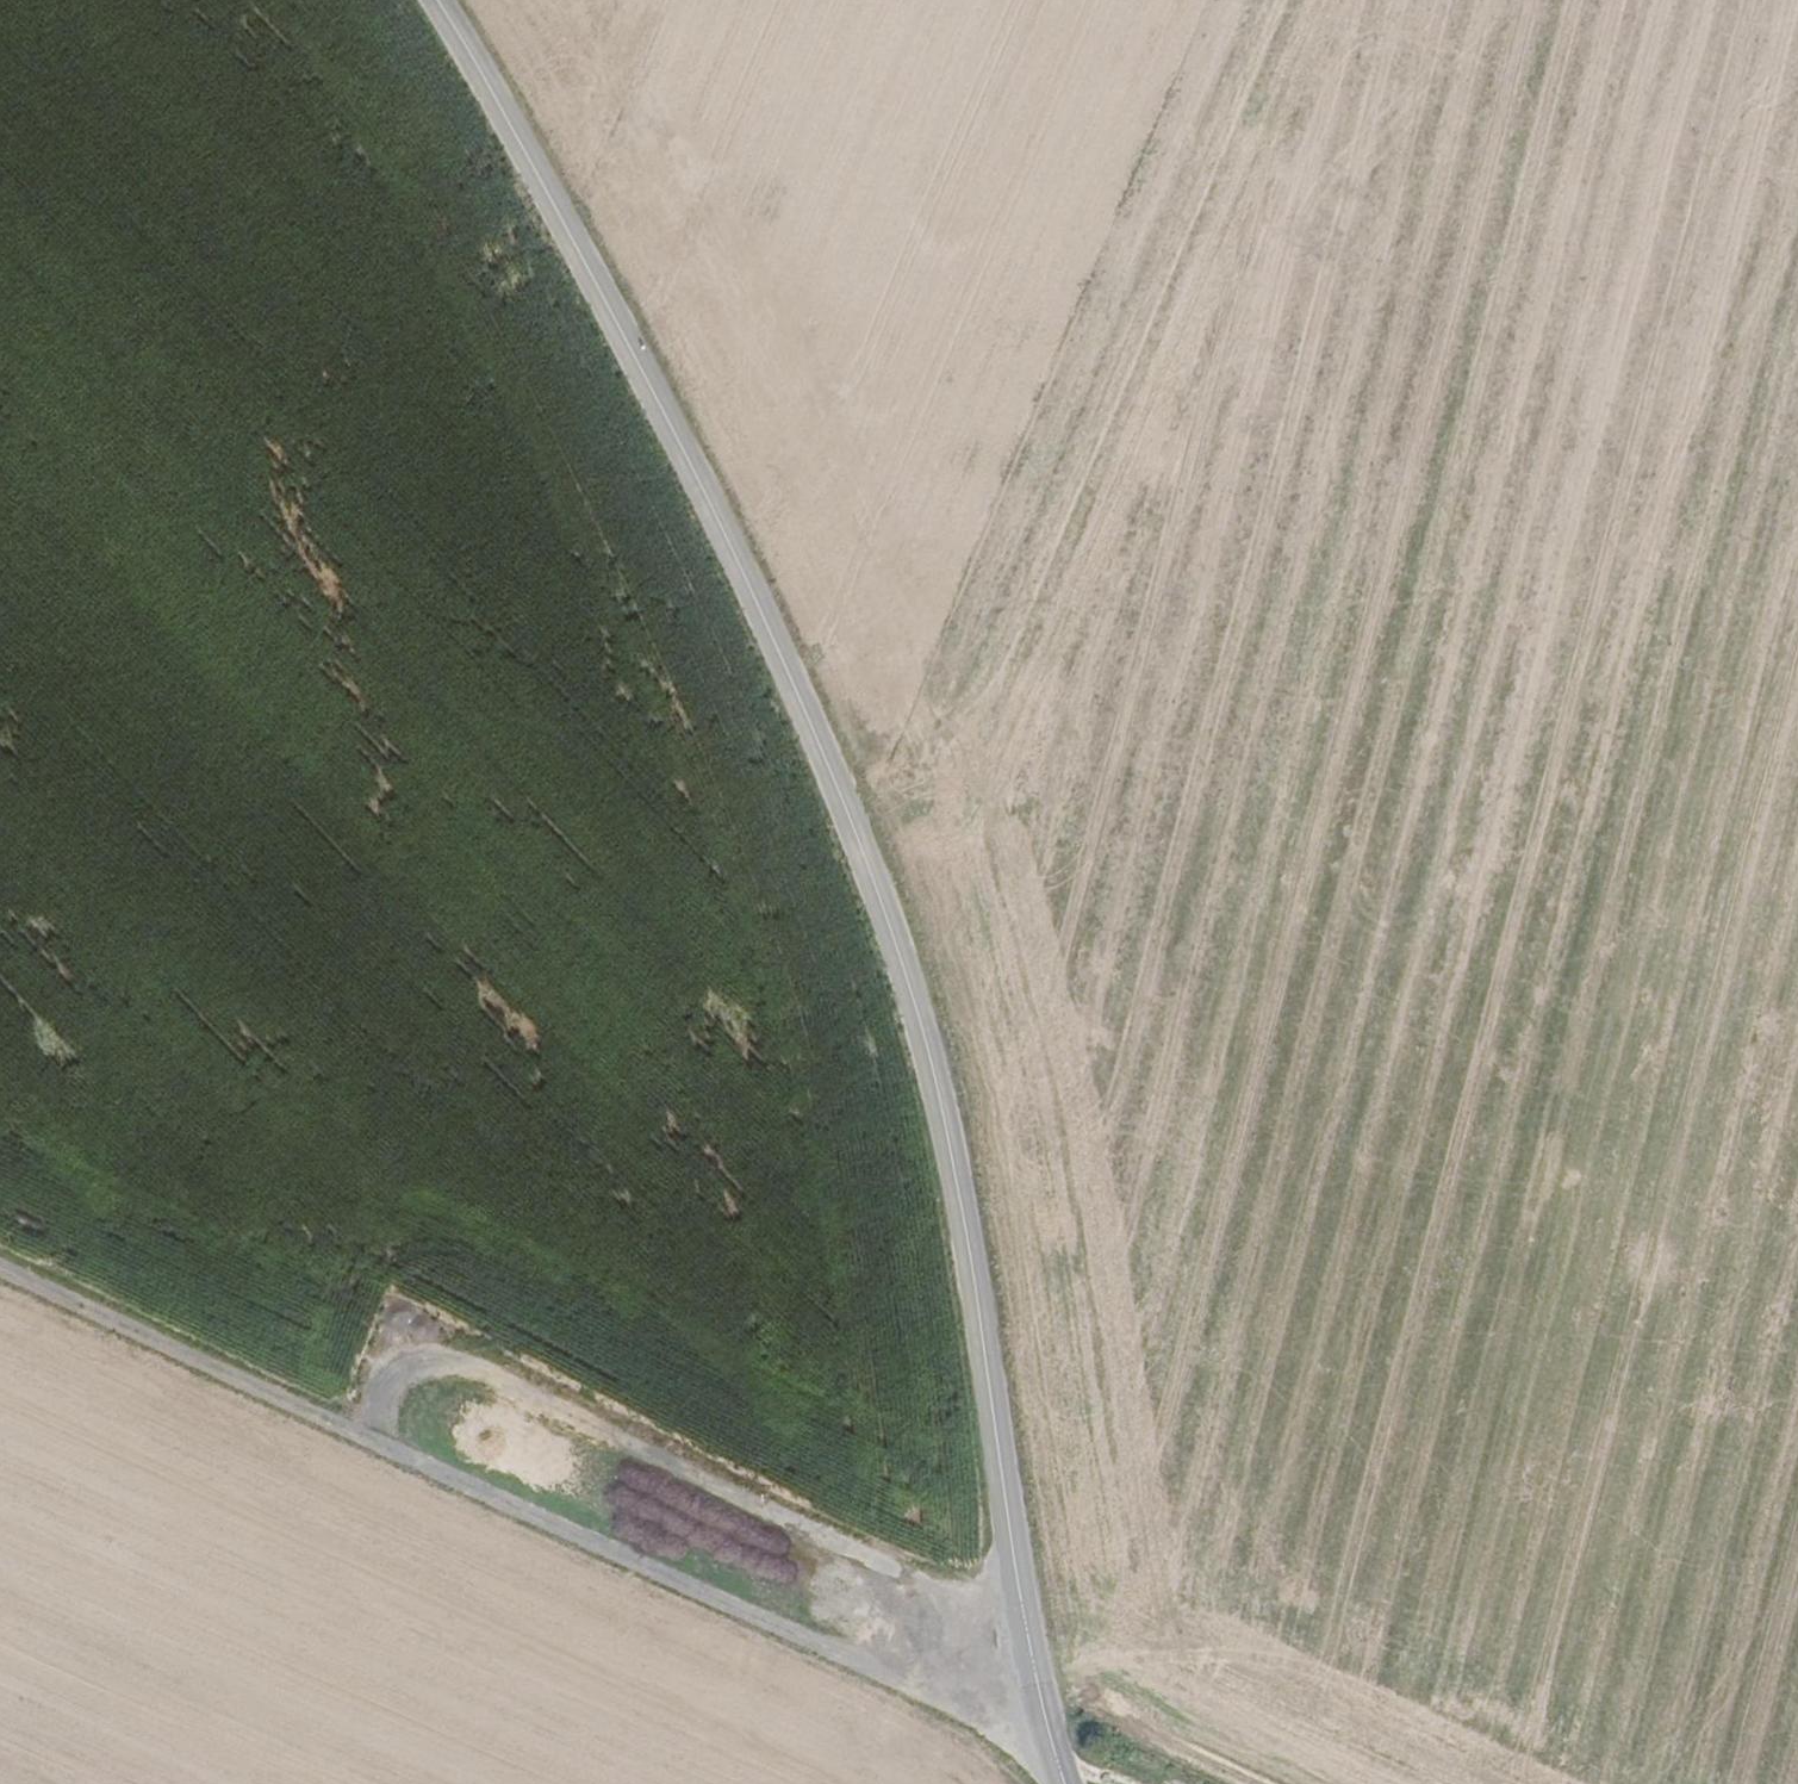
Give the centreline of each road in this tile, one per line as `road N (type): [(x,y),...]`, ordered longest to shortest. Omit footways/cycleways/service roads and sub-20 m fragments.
road 1 (tertiary): [(1057,1783),(1029,1681),(923,1051),(847,827),(726,552),(589,283),(429,0)]
road 2 (track): [(0,1274),(1044,1753)]

